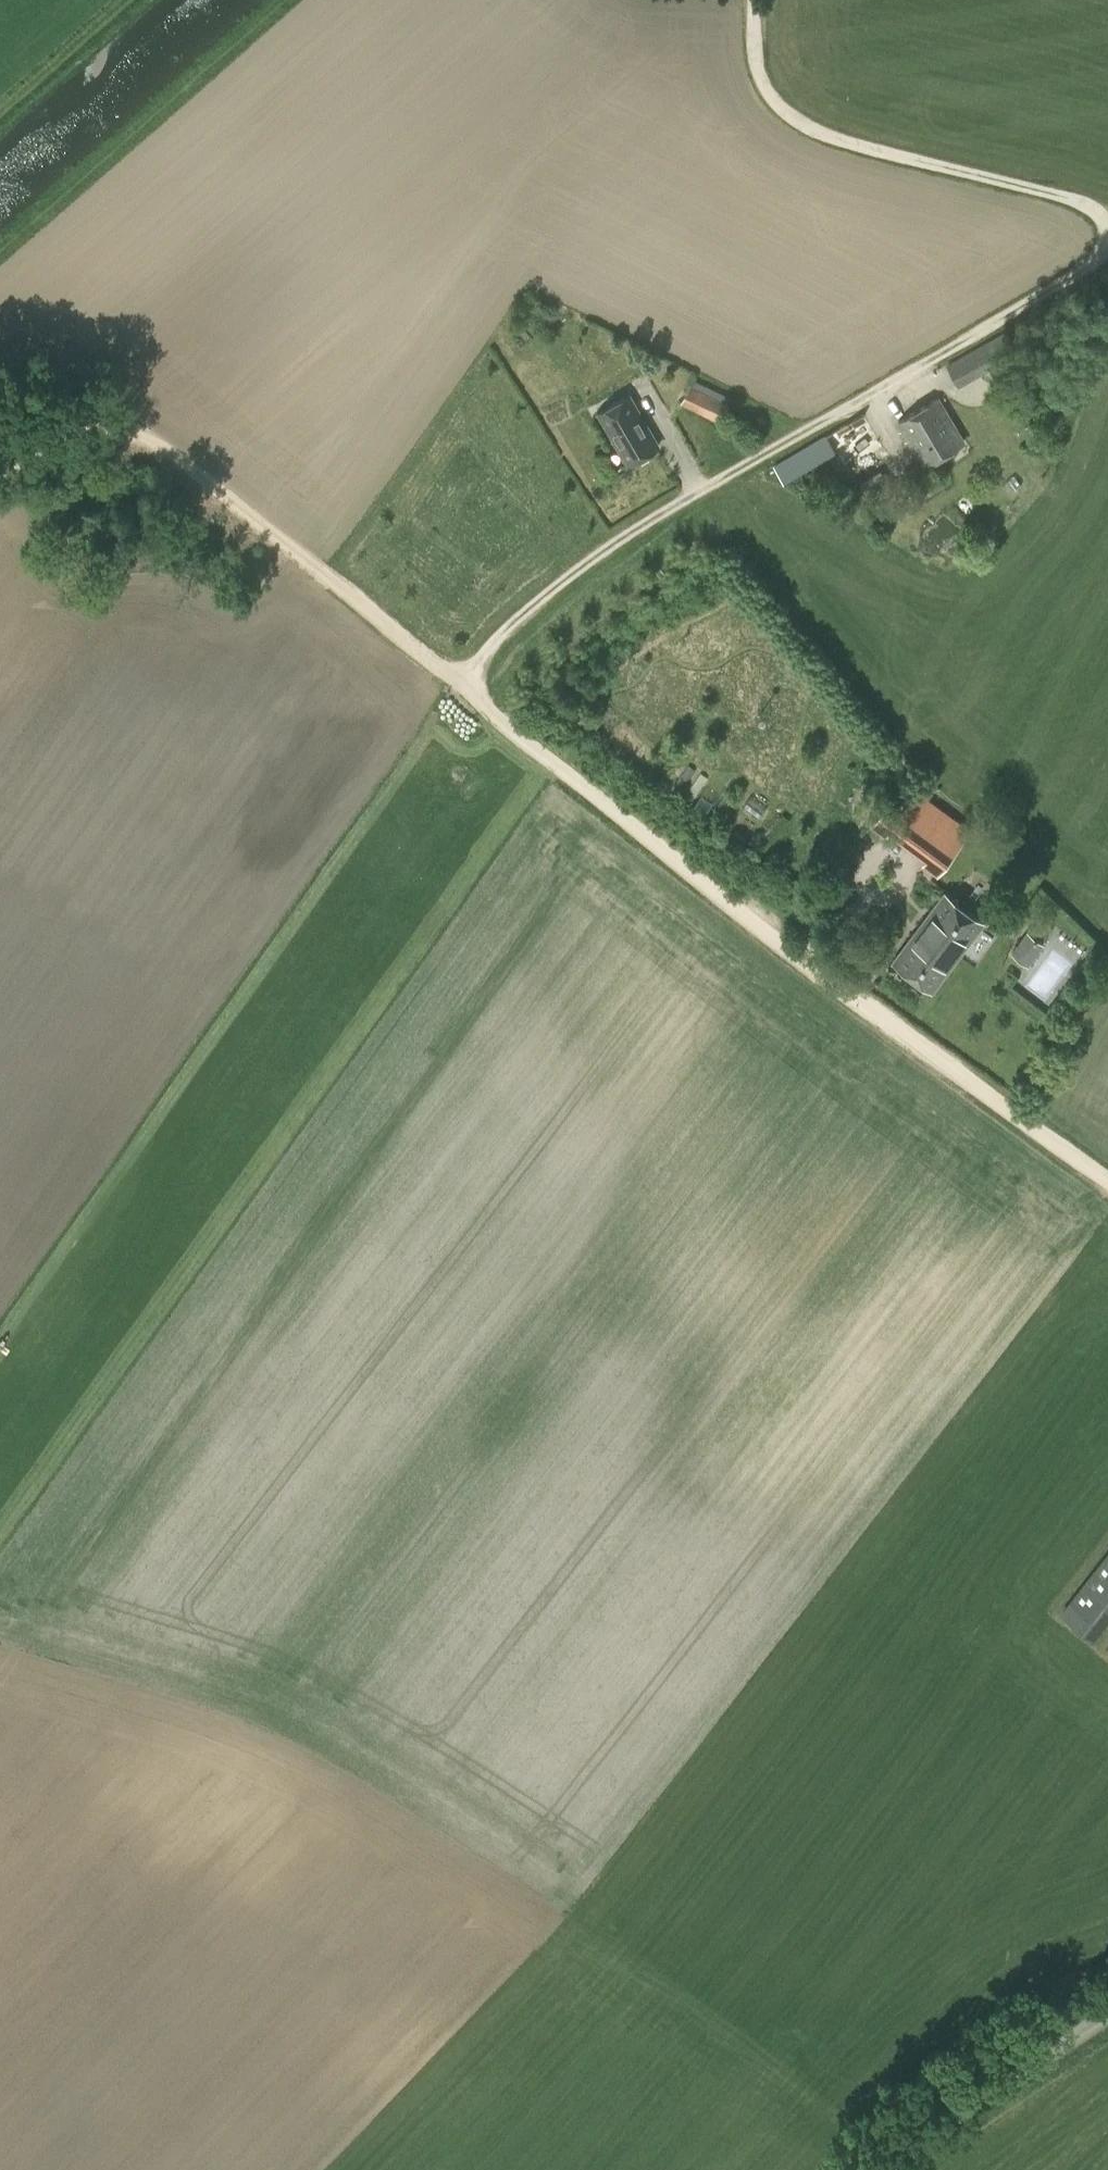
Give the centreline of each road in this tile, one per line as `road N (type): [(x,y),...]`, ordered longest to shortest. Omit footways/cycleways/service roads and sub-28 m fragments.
road 1 (track): [(461,686),(606,804),(1107,1178)]
road 2 (track): [(461,686),(489,646),(602,549),(1032,300),(1107,265)]
road 3 (track): [(0,474),(115,420),(461,686)]
road 4 (track): [(1107,232),(1074,201),(929,170),(798,129),(754,83),(745,0)]
road 5 (unclassified): [(903,2169),(1107,2015)]

